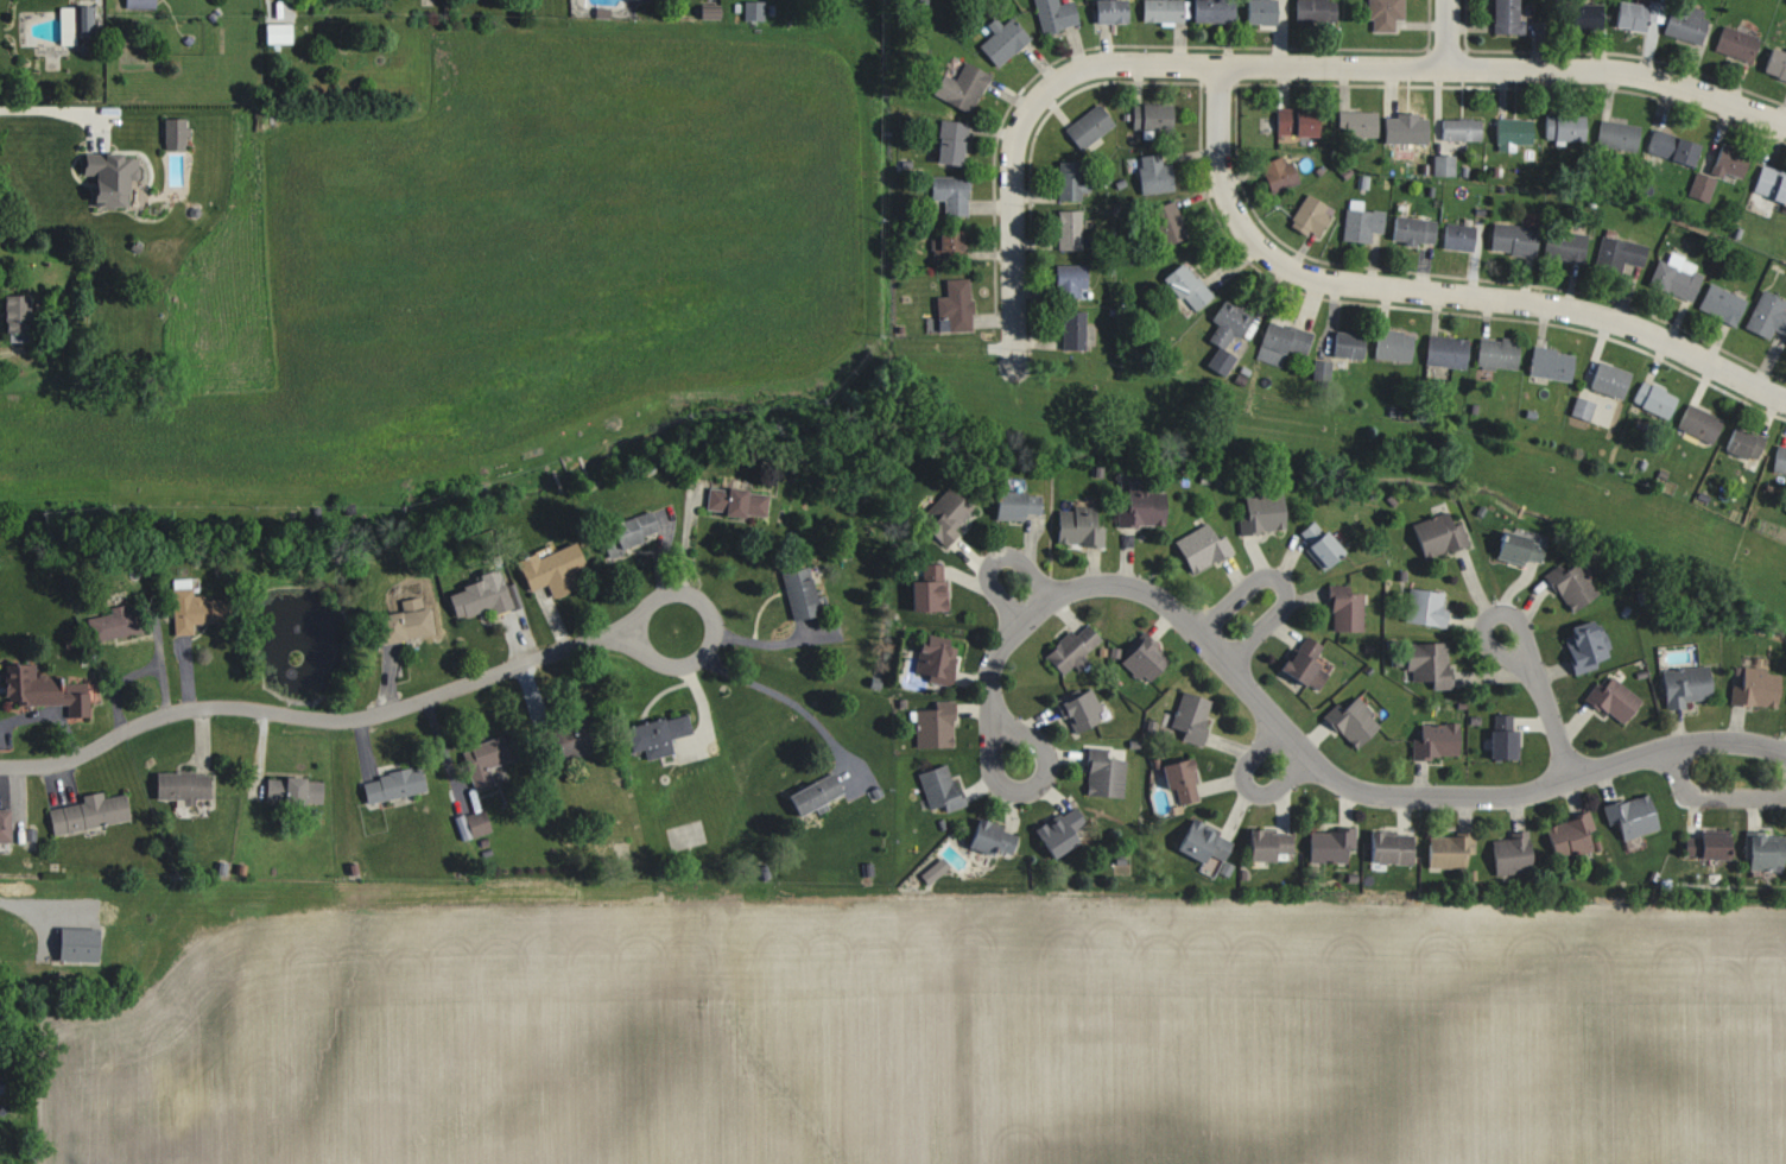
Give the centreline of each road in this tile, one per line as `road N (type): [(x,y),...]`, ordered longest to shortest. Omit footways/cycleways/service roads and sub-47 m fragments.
road 1 (residential): [(1785,753),(1714,738),(1634,752),(1520,793),(1374,792),(1330,776),(1192,628),(1146,590),(1122,583),(1051,594),(1018,622),(999,644),(992,711)]
road 2 (residential): [(1785,395),(1626,320),(1560,301),(1294,272),(1256,241),(1234,208),(1220,167),(1215,62)]
road 3 (residential): [(0,766),(74,758),(131,726),(200,706),(372,716),(588,638),(618,635)]
road 4 (residential): [(1013,359),(1014,144),(1024,106),(1066,68),(1102,59),(1215,62)]
road 5 (residential): [(1785,124),(1609,67),(1444,65)]
road 6 (residential): [(618,635),(678,663),(698,657),(711,628),(707,607),(672,590),(640,608),(618,635)]
road 7 (residential): [(1215,62),(1444,65)]
road 8 (residential): [(1018,727),(992,711),(992,772),(1001,785),(1022,790),(1045,774),(1046,755),(1018,727)]
road 9 (residential): [(1226,666),(1282,607),(1281,583),(1255,578),(1192,628)]
road 10 (residential): [(1051,594),(1014,552),(990,559),(989,587),(1018,622)]
road 11 (residential): [(1307,754),(1273,789),(1246,786),(1240,772),(1277,722)]
road 12 (residential): [(1526,639),(1525,662),(1493,651),(1480,638),(1484,618),(1505,613),(1526,639)]
road 13 (residential): [(1665,744),(1690,790),(1774,793),(1785,786)]
road 14 (residential): [(1571,776),(1525,662)]

